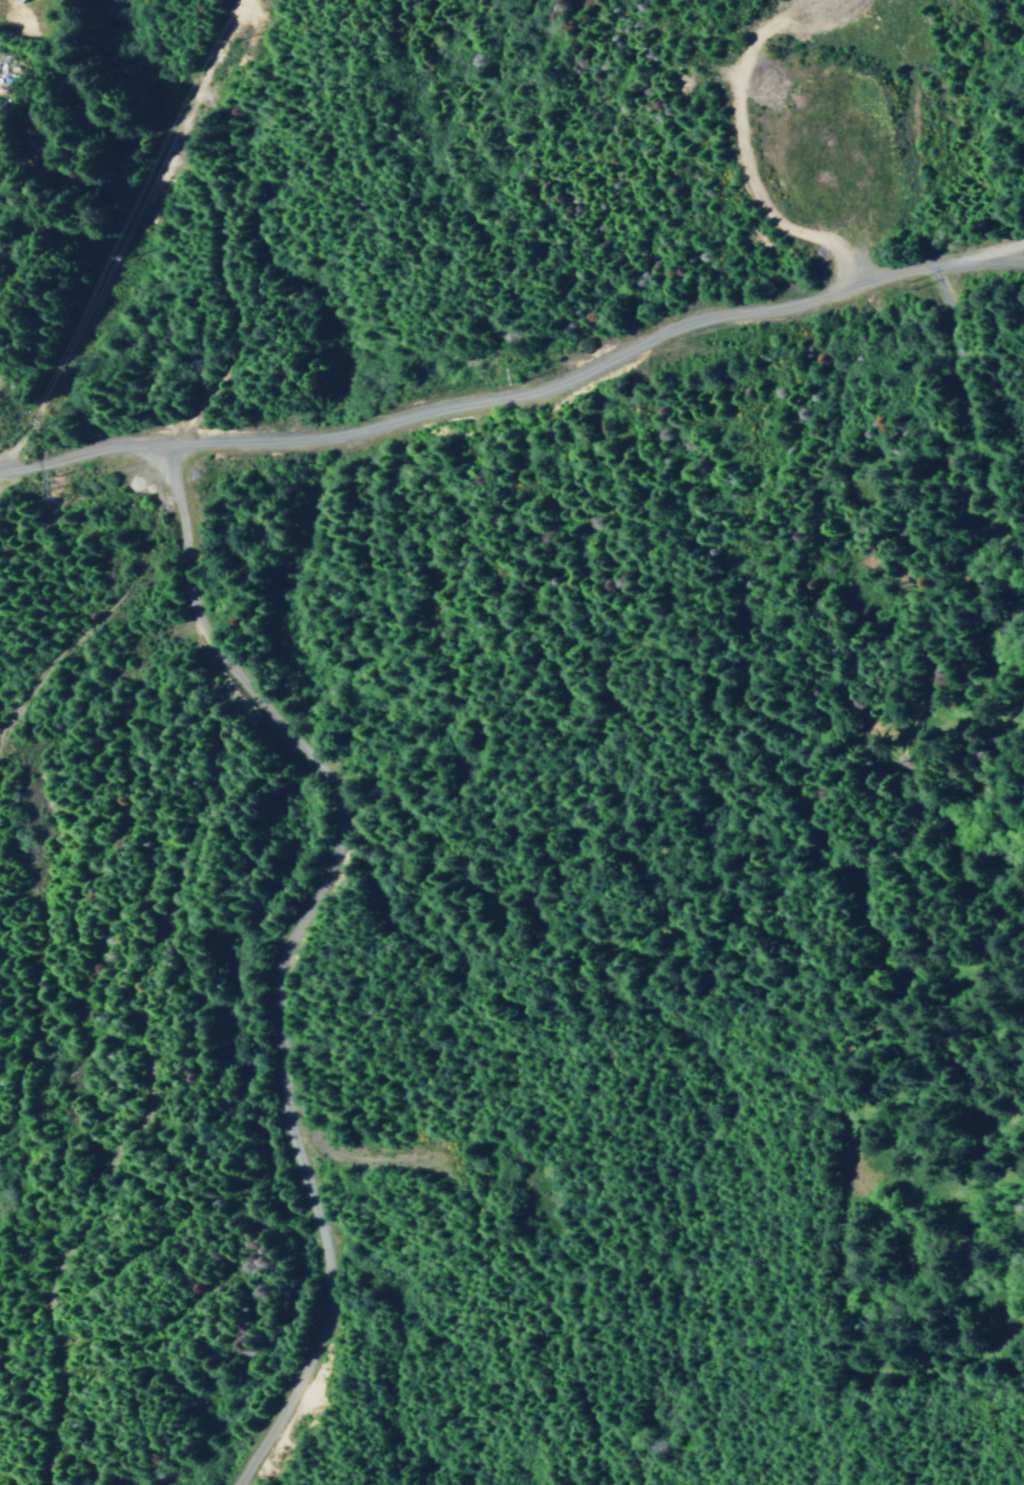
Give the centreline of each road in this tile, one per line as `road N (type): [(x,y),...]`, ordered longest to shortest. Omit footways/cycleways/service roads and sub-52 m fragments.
road 1 (track): [(1023,259),(902,269),(691,318),(521,393),(427,407),(360,429),(308,439),(156,441),(38,463)]

